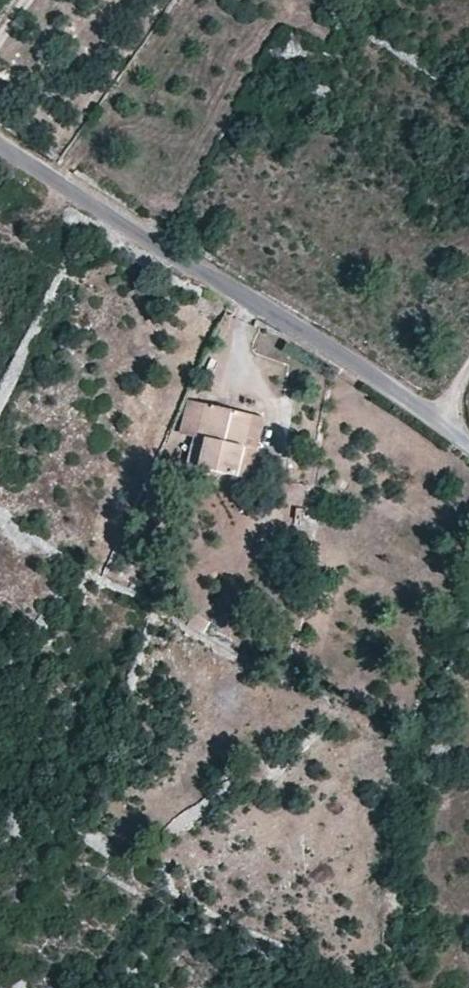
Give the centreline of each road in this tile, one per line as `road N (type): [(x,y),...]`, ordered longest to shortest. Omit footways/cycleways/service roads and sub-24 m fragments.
road 1 (unclassified): [(468,441),(0,142)]

